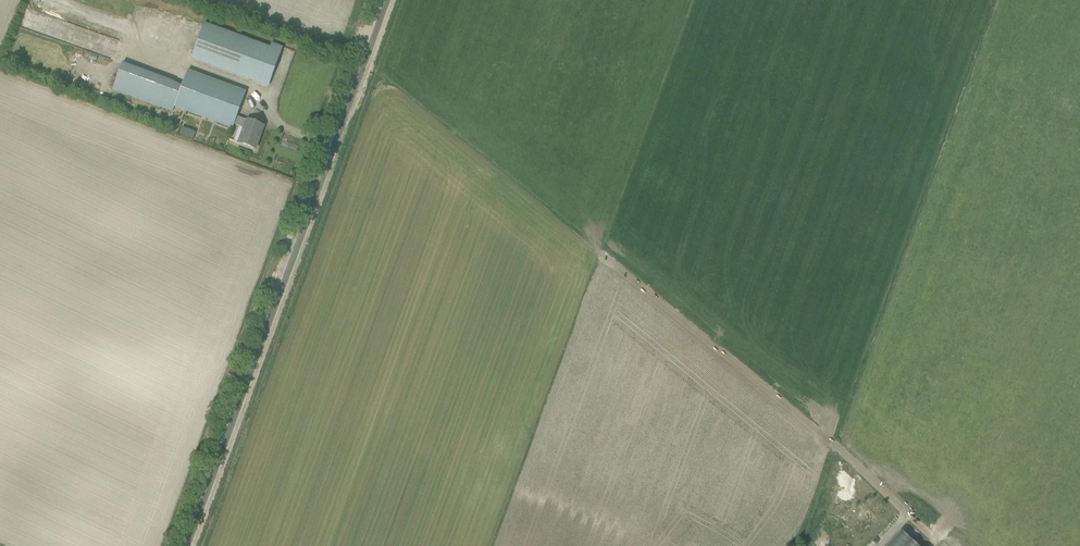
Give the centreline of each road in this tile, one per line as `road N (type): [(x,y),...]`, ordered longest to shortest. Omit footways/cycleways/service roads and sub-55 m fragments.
road 1 (unclassified): [(186,545),(386,0)]

